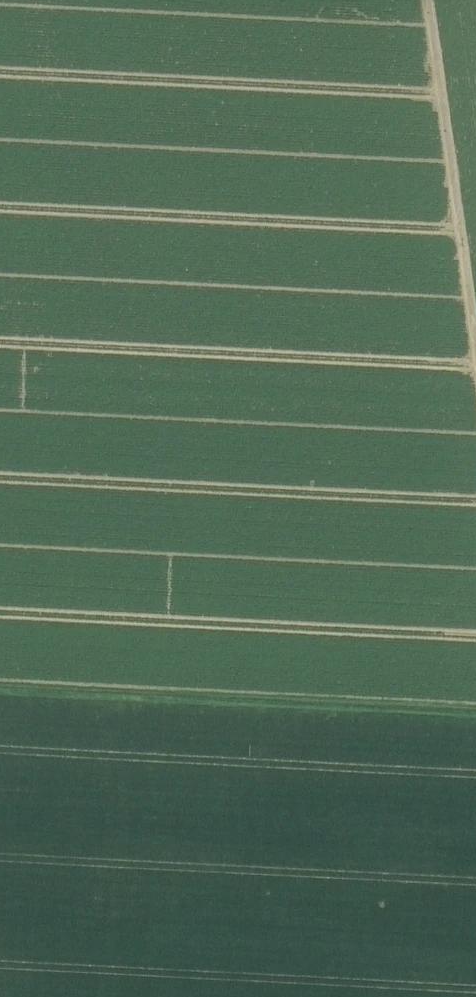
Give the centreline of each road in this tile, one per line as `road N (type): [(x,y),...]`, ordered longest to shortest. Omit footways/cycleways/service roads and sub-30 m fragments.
road 1 (track): [(475,710),(0,687)]

